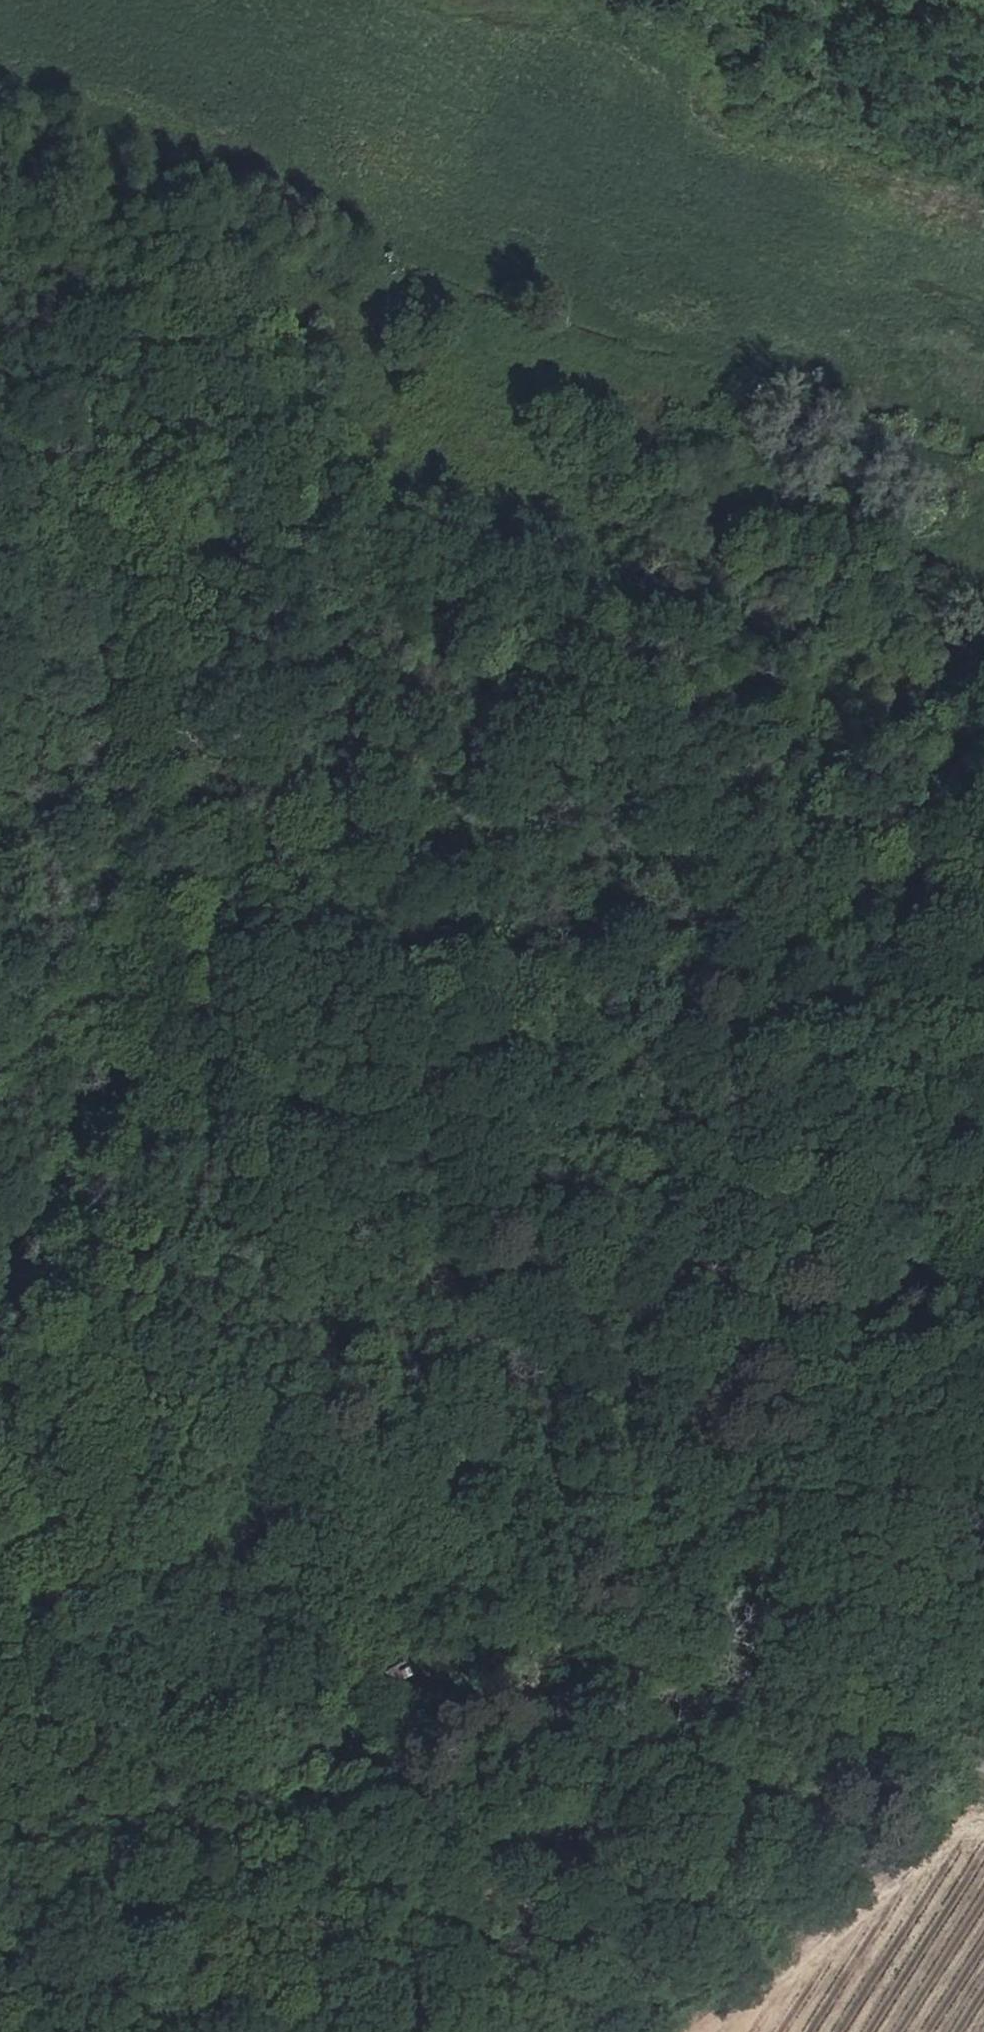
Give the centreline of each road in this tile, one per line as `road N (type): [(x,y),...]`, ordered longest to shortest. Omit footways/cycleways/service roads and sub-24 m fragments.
road 1 (track): [(0,283),(281,329),(983,1192)]
road 2 (unclassified): [(456,2031),(723,1811),(783,1779),(837,1758),(933,1753),(983,1766)]

